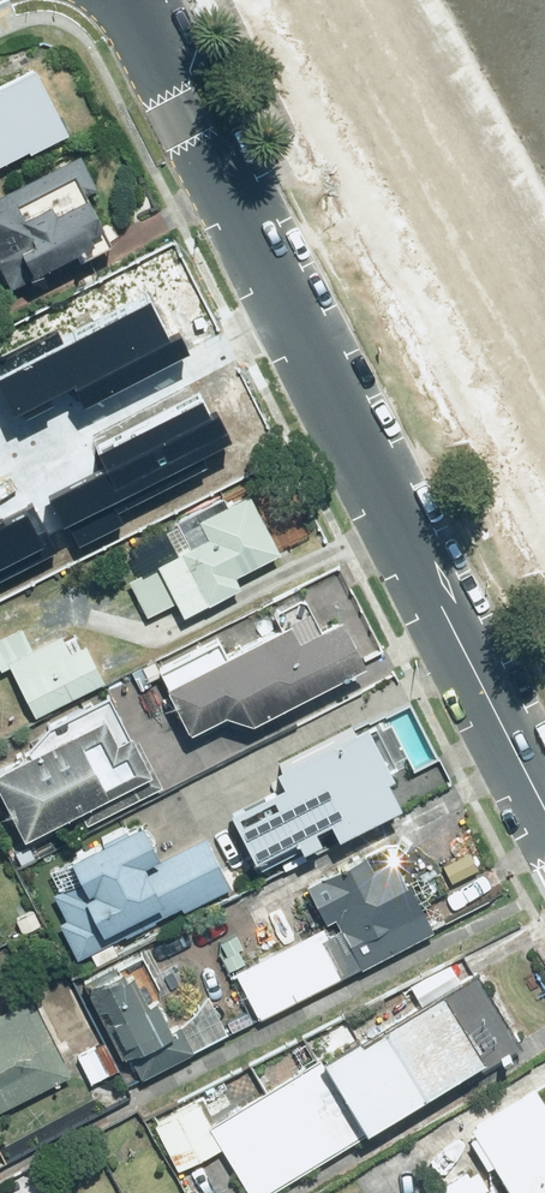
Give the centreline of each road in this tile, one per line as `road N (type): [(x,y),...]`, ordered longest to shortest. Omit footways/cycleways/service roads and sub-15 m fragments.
road 1 (residential): [(128,0),(544,811)]

